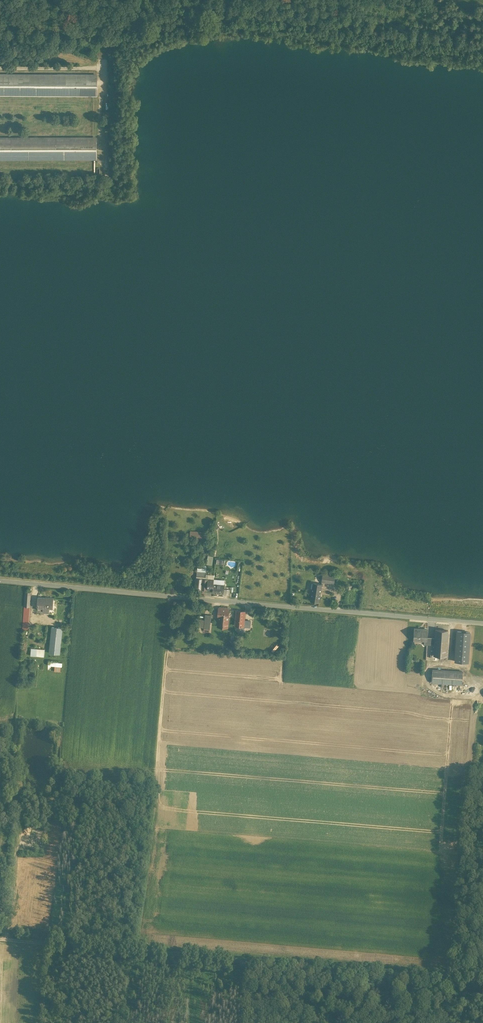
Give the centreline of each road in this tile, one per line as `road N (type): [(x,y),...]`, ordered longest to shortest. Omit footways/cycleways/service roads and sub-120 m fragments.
road 1 (track): [(482,984),(0,940)]
road 2 (unclassified): [(0,580),(482,623)]
road 3 (track): [(0,67),(102,73),(103,167)]

